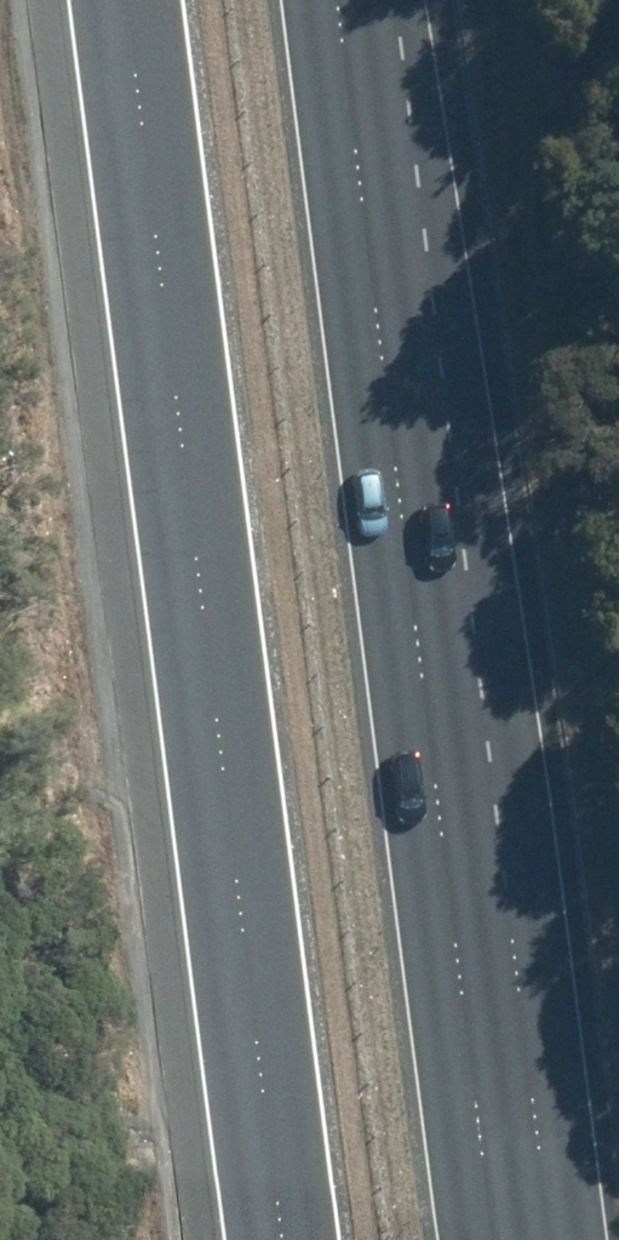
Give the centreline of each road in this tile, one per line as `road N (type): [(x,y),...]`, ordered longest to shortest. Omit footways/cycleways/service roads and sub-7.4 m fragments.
road 1 (motorway): [(360,0),(535,1239)]
road 2 (motorway): [(281,1239),(126,0)]

